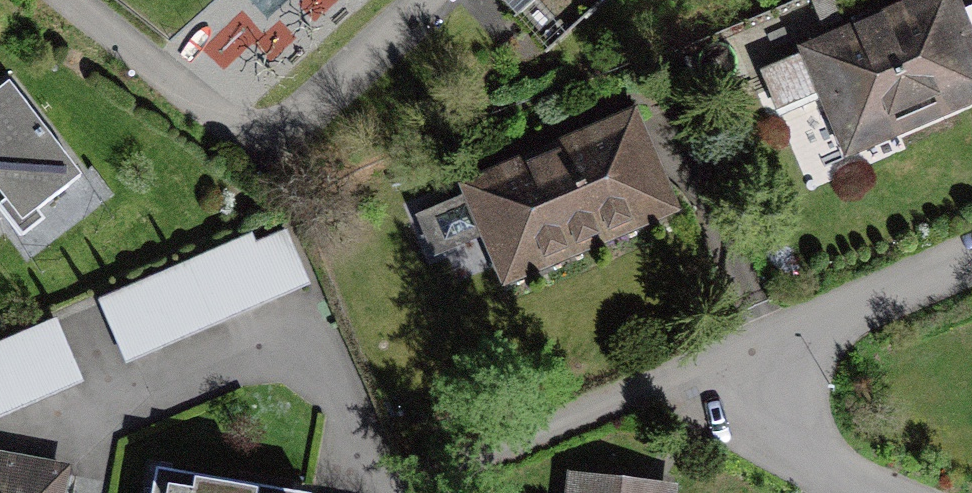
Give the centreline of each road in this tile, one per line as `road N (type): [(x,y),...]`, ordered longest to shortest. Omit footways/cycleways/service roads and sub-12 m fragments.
road 1 (residential): [(971,262),(703,378)]
road 2 (residential): [(880,492),(703,378)]

